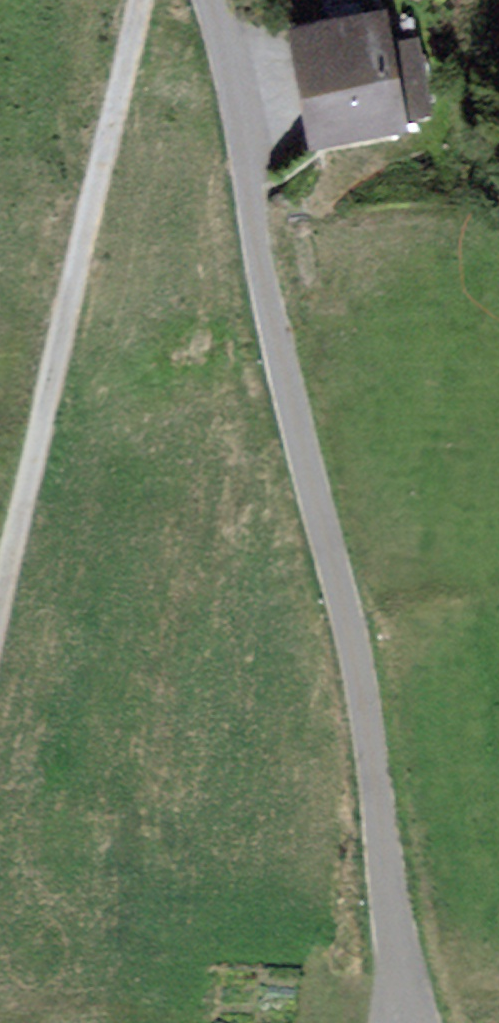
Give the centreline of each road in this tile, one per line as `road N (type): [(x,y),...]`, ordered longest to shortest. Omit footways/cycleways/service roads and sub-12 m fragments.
road 1 (unclassified): [(416,1022),(393,964),(348,642),(231,58),(211,0)]
road 2 (track): [(138,0),(0,646)]

